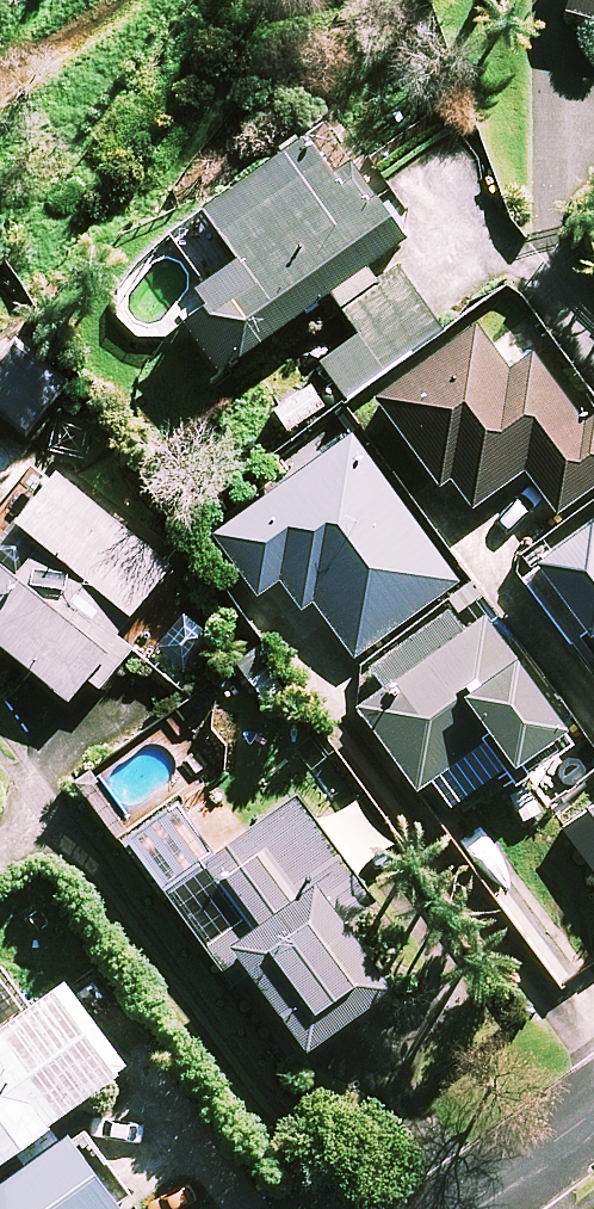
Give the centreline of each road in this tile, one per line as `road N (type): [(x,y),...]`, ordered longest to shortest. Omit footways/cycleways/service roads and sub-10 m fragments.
road 1 (residential): [(593,1115),(465,1208)]

